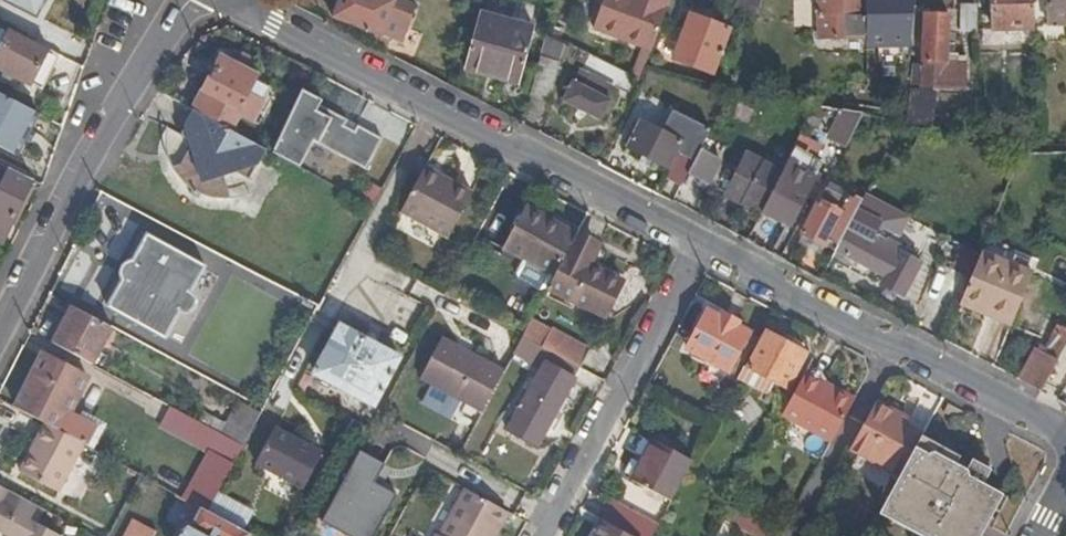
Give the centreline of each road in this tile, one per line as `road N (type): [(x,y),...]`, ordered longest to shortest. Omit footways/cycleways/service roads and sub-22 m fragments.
road 1 (unclassified): [(185,0),(128,87),(0,333)]
road 2 (residential): [(543,535),(696,247)]
road 3 (residential): [(285,394),(432,108)]
road 4 (unclassified): [(696,247),(432,108)]
road 5 (unclassified): [(432,108),(223,0)]
road 6 (unclassified): [(891,350),(696,247)]
road 7 (residential): [(793,535),(891,350)]
road 8 (unclassified): [(1065,441),(891,350)]

